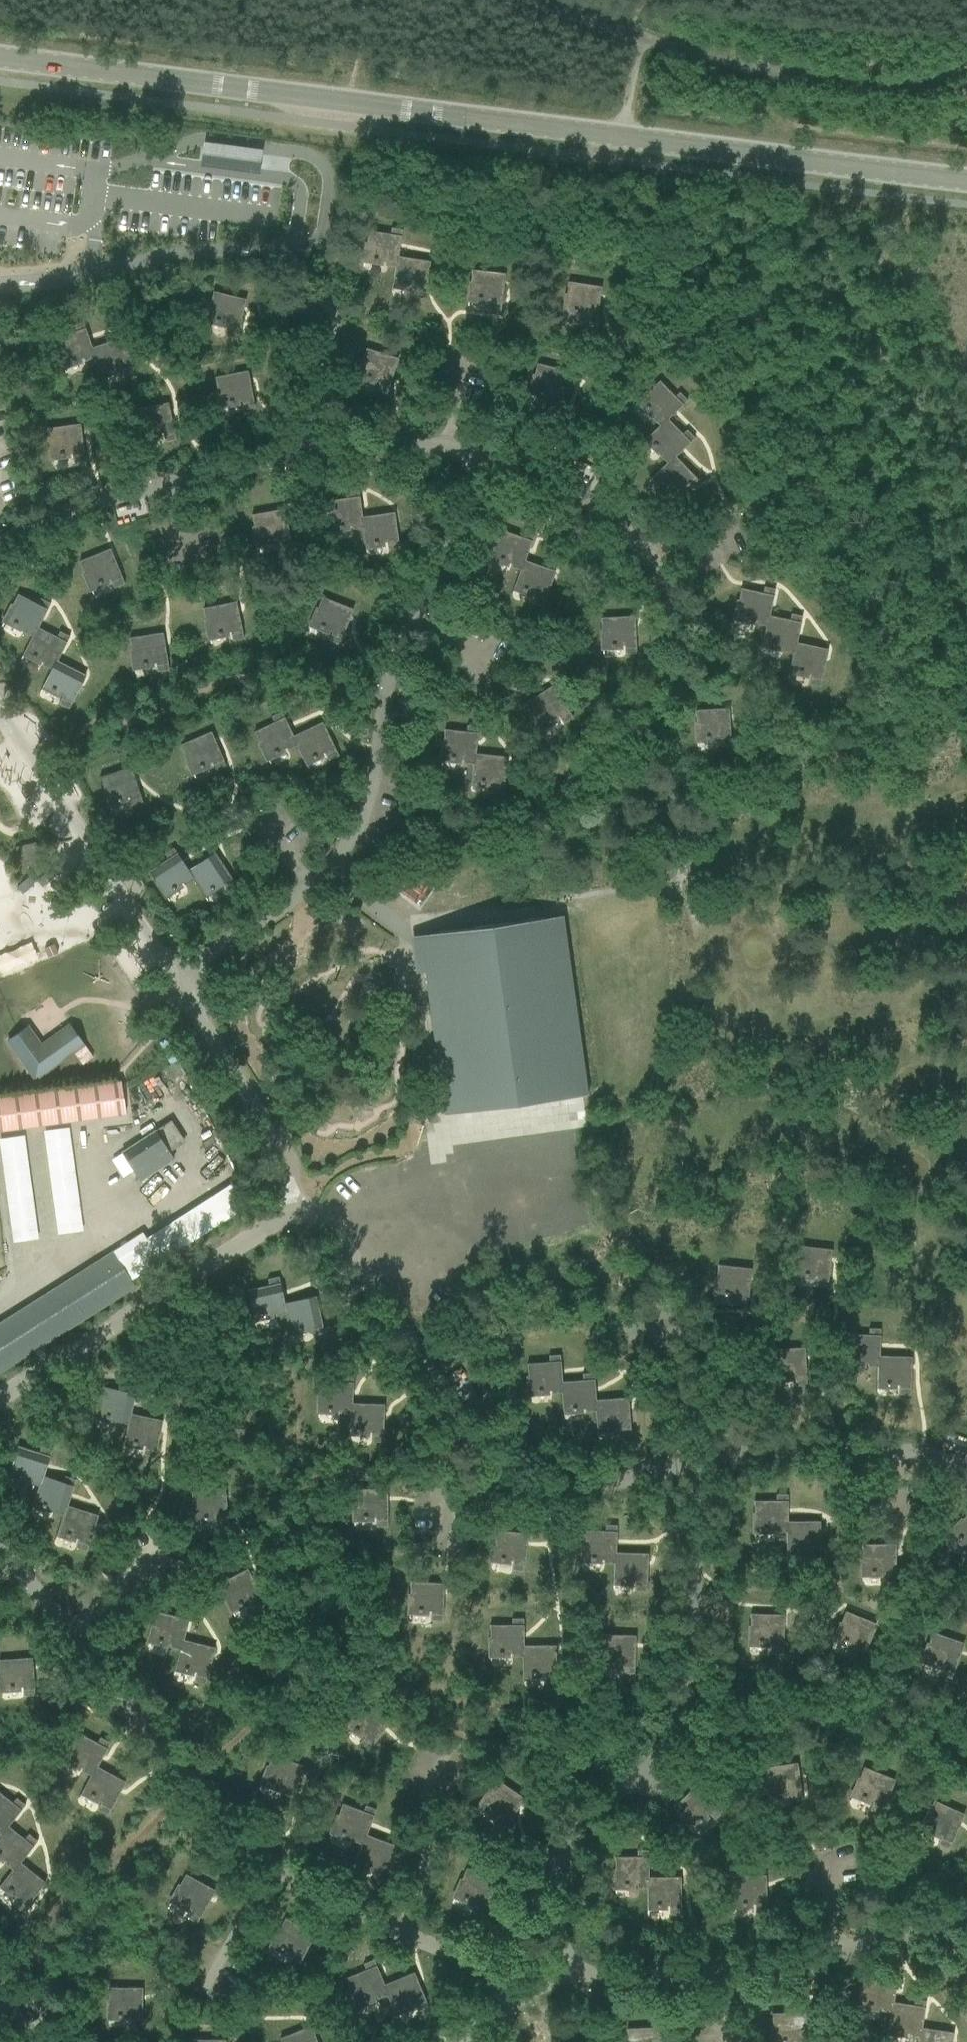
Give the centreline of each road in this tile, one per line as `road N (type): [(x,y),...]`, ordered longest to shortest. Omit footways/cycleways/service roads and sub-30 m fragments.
road 1 (tertiary): [(966,179),(0,58)]
road 2 (track): [(966,69),(890,88),(803,80),(641,46)]
road 3 (track): [(641,46),(528,0)]

